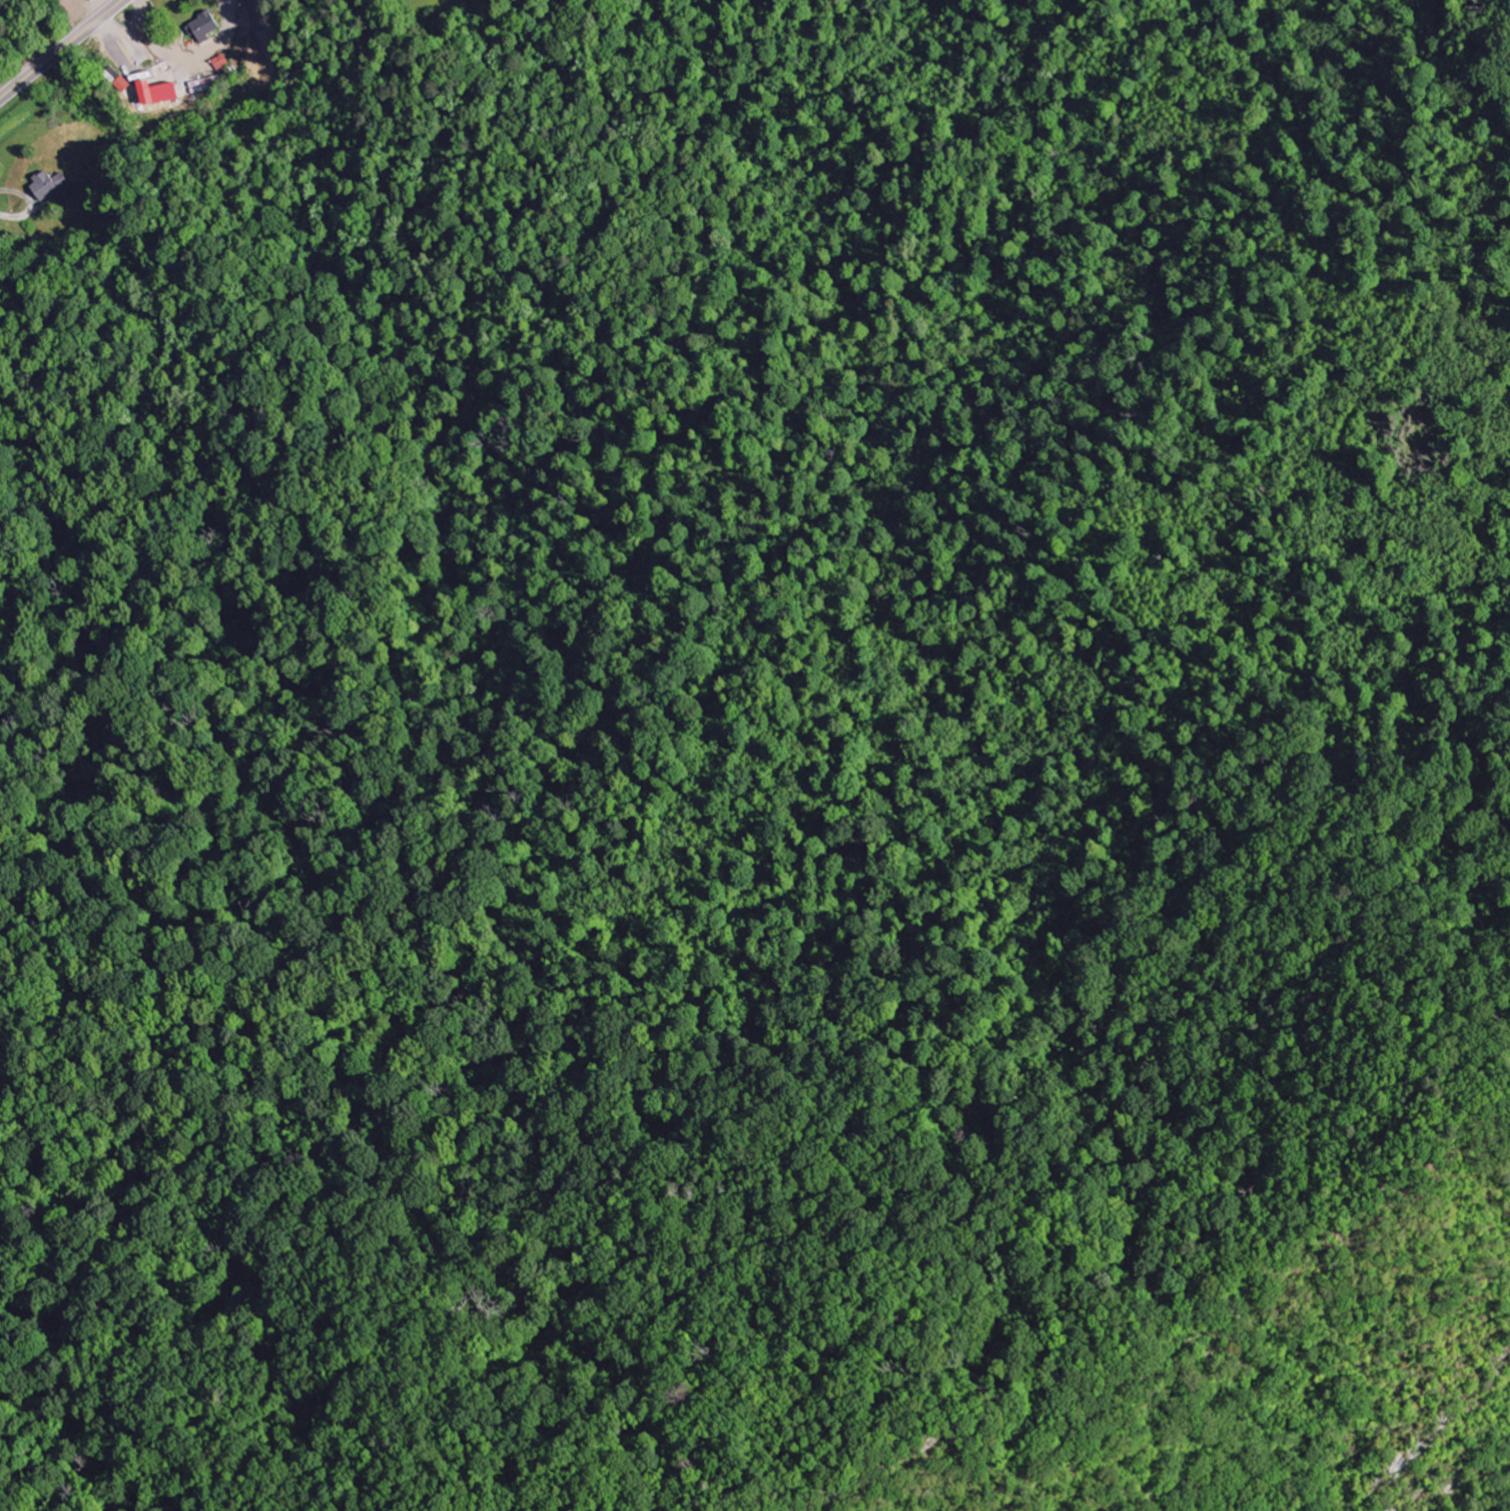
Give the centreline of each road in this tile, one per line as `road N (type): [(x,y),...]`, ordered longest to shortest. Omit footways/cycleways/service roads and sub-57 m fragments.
road 1 (secondary): [(0,98),(122,0)]

